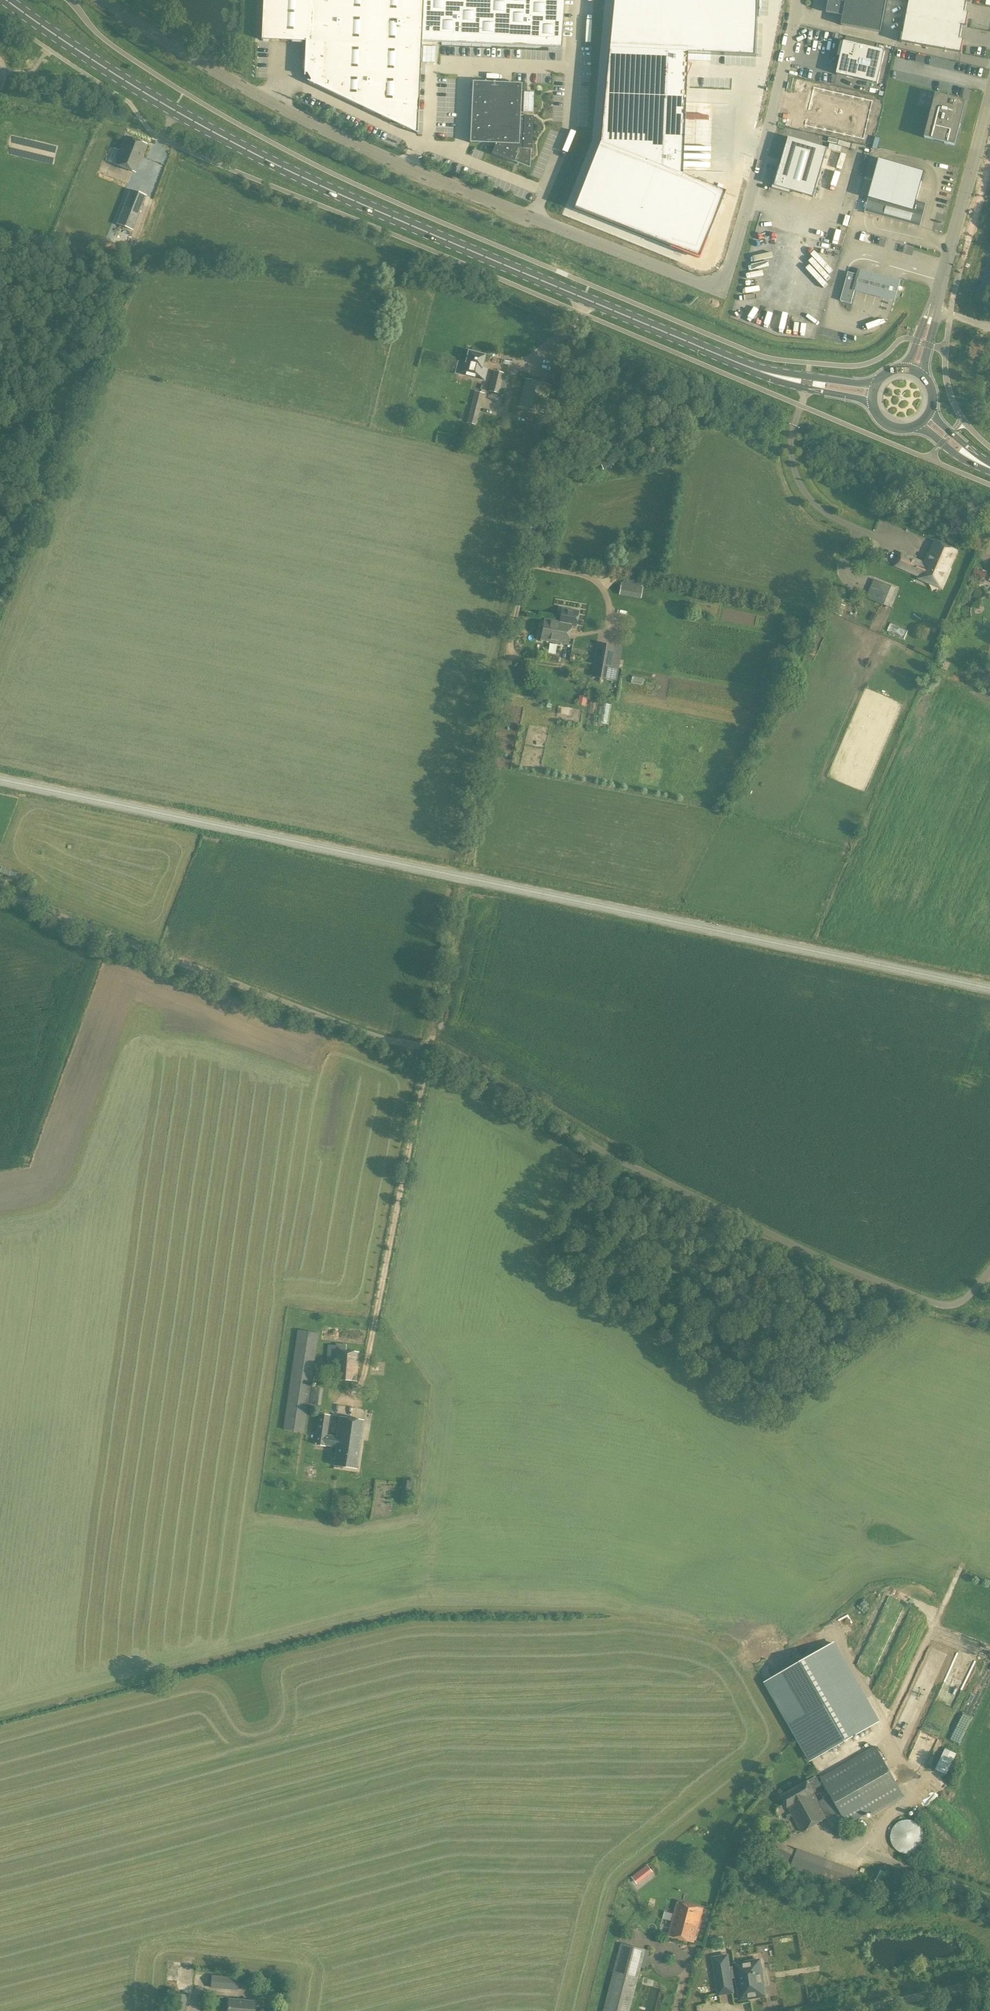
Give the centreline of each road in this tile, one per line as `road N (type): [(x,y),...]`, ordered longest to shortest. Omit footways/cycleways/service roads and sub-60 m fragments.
road 1 (unclassified): [(0,903),(425,1066),(428,1054),(623,1162),(921,1299),(956,1305),(989,1269)]
road 2 (unclassified): [(796,0),(769,130),(725,277),(709,286),(345,139),(233,82),(104,0)]
road 3 (primary): [(673,336),(279,167),(129,85),(4,0)]
road 4 (unclassified): [(937,300),(989,92)]
road 5 (primary): [(673,336),(759,375),(867,406)]
road 6 (primary): [(872,379),(785,373),(673,336)]
road 7 (unclassified): [(852,2010),(989,1983)]

